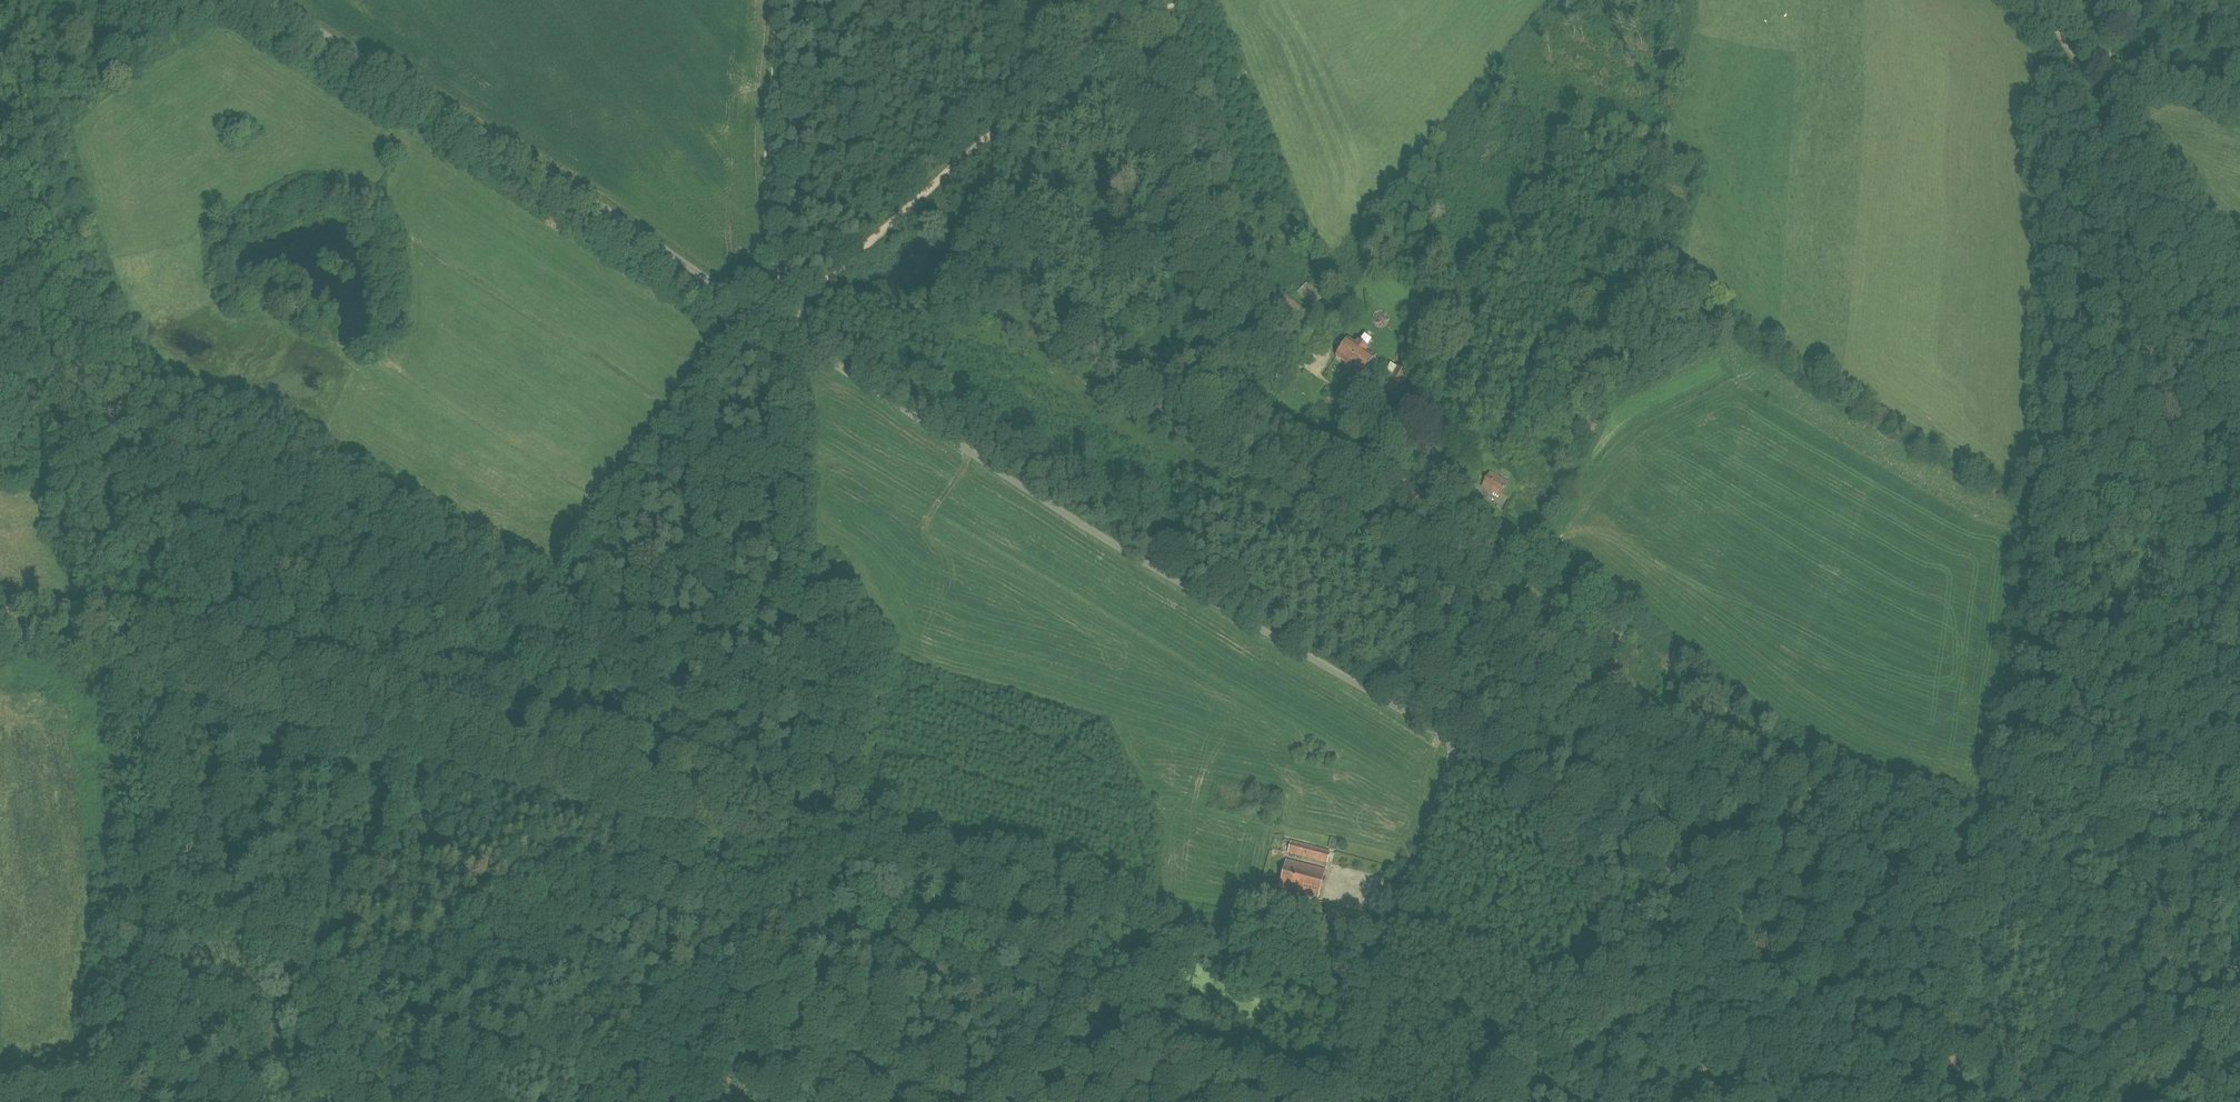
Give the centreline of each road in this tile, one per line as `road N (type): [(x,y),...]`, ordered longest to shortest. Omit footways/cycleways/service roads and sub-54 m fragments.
road 1 (unclassified): [(1718,1101),(1611,889),(1572,831),(1532,791),(977,457),(574,189),(268,0)]
road 2 (track): [(1185,922),(1384,891),(1419,861),(1451,743),(1428,505),(1441,465),(1262,328),(1173,201),(1103,49)]
road 3 (track): [(467,736),(1094,901),(1174,912),(1185,922)]
road 4 (track): [(2030,810),(2106,102)]
road 5 (track): [(0,614),(467,736)]
road 6 (track): [(2030,810),(2158,806),(2228,866)]

